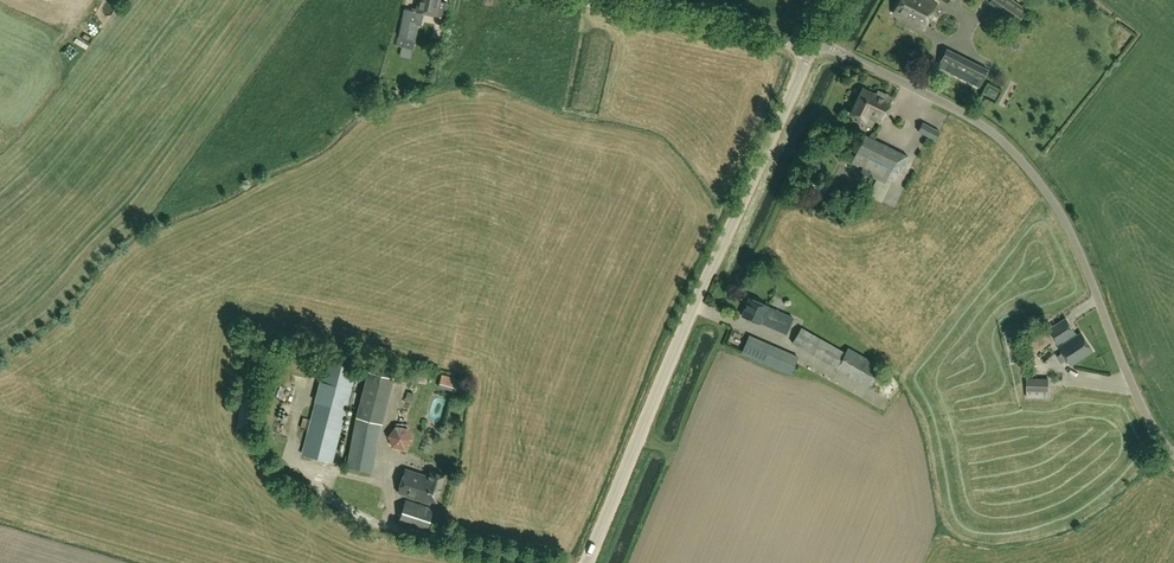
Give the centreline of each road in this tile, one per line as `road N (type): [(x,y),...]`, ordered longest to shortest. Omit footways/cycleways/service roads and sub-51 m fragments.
road 1 (unclassified): [(1173,449),(1157,435),(1056,205),(1012,149),(931,94),(814,46)]
road 2 (tertiary): [(585,562),(814,46)]
road 3 (unclassified): [(814,46),(601,0)]

